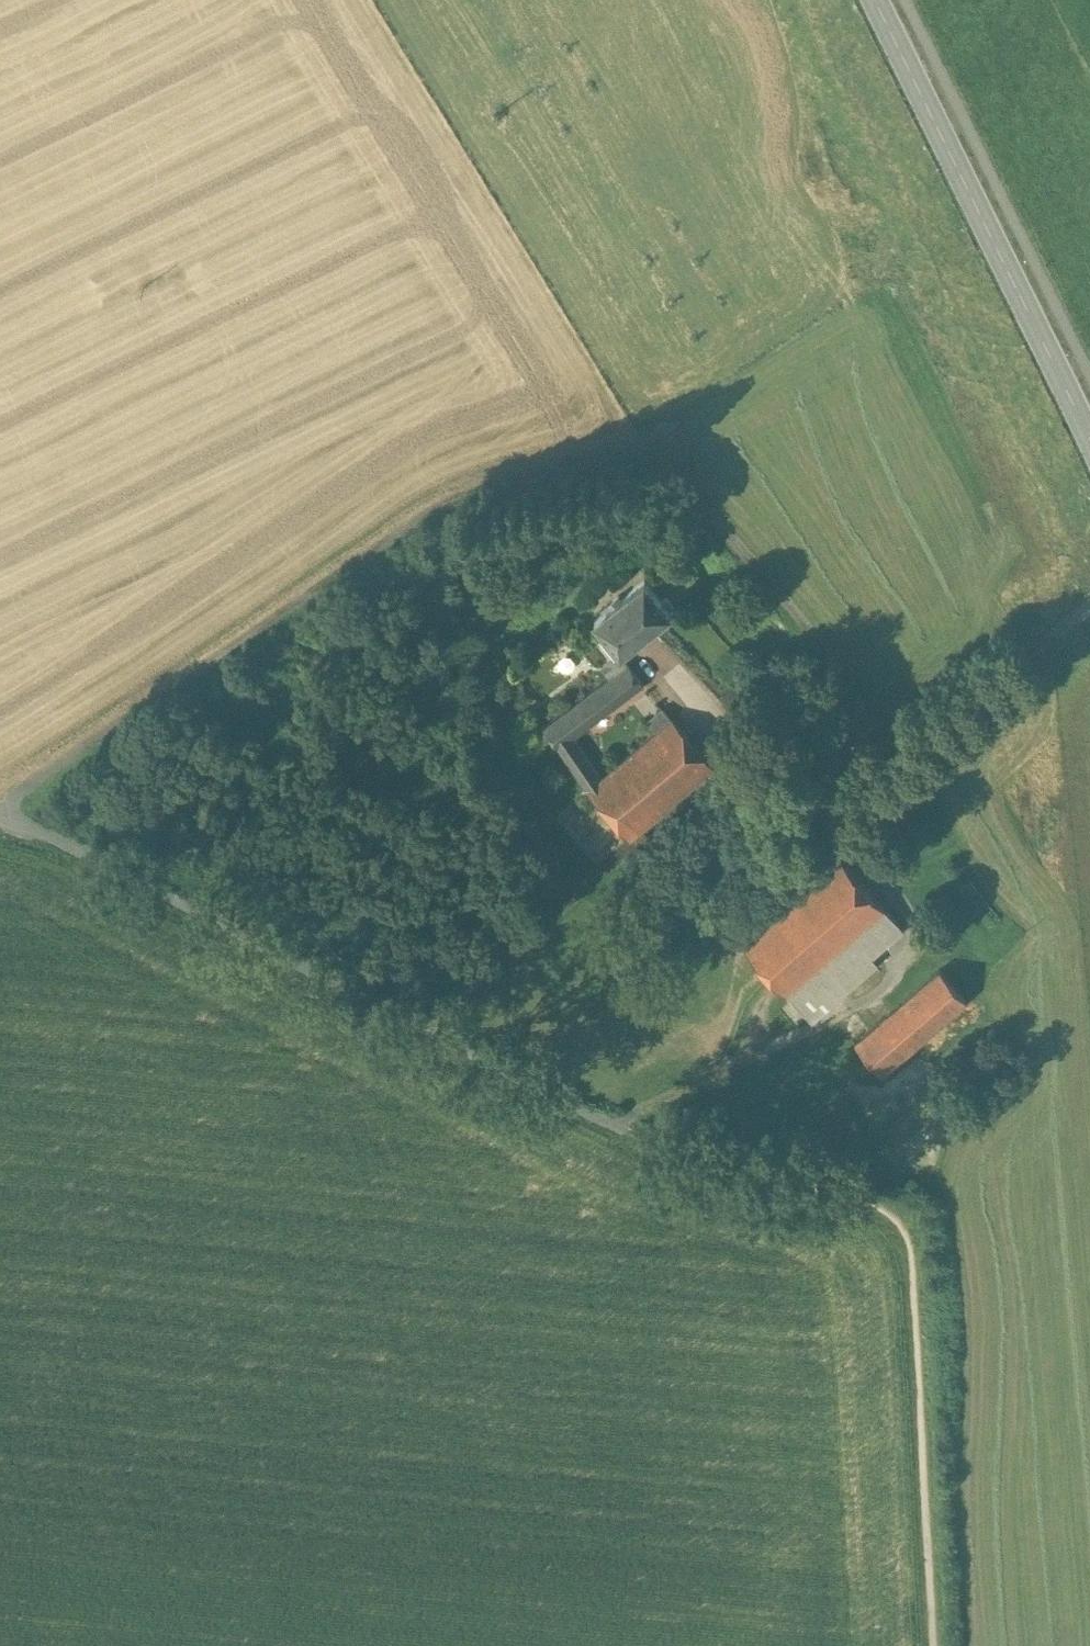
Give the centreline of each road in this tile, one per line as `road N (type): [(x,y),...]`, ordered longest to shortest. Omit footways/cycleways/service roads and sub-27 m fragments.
road 1 (track): [(614,1123),(828,1024),(887,988),(907,963),(917,934),(844,831),(839,792)]
road 2 (track): [(517,0),(554,98),(696,356),(698,398),(671,463)]
road 3 (secondary): [(1089,438),(878,0)]
road 4 (track): [(440,1036),(601,873)]

